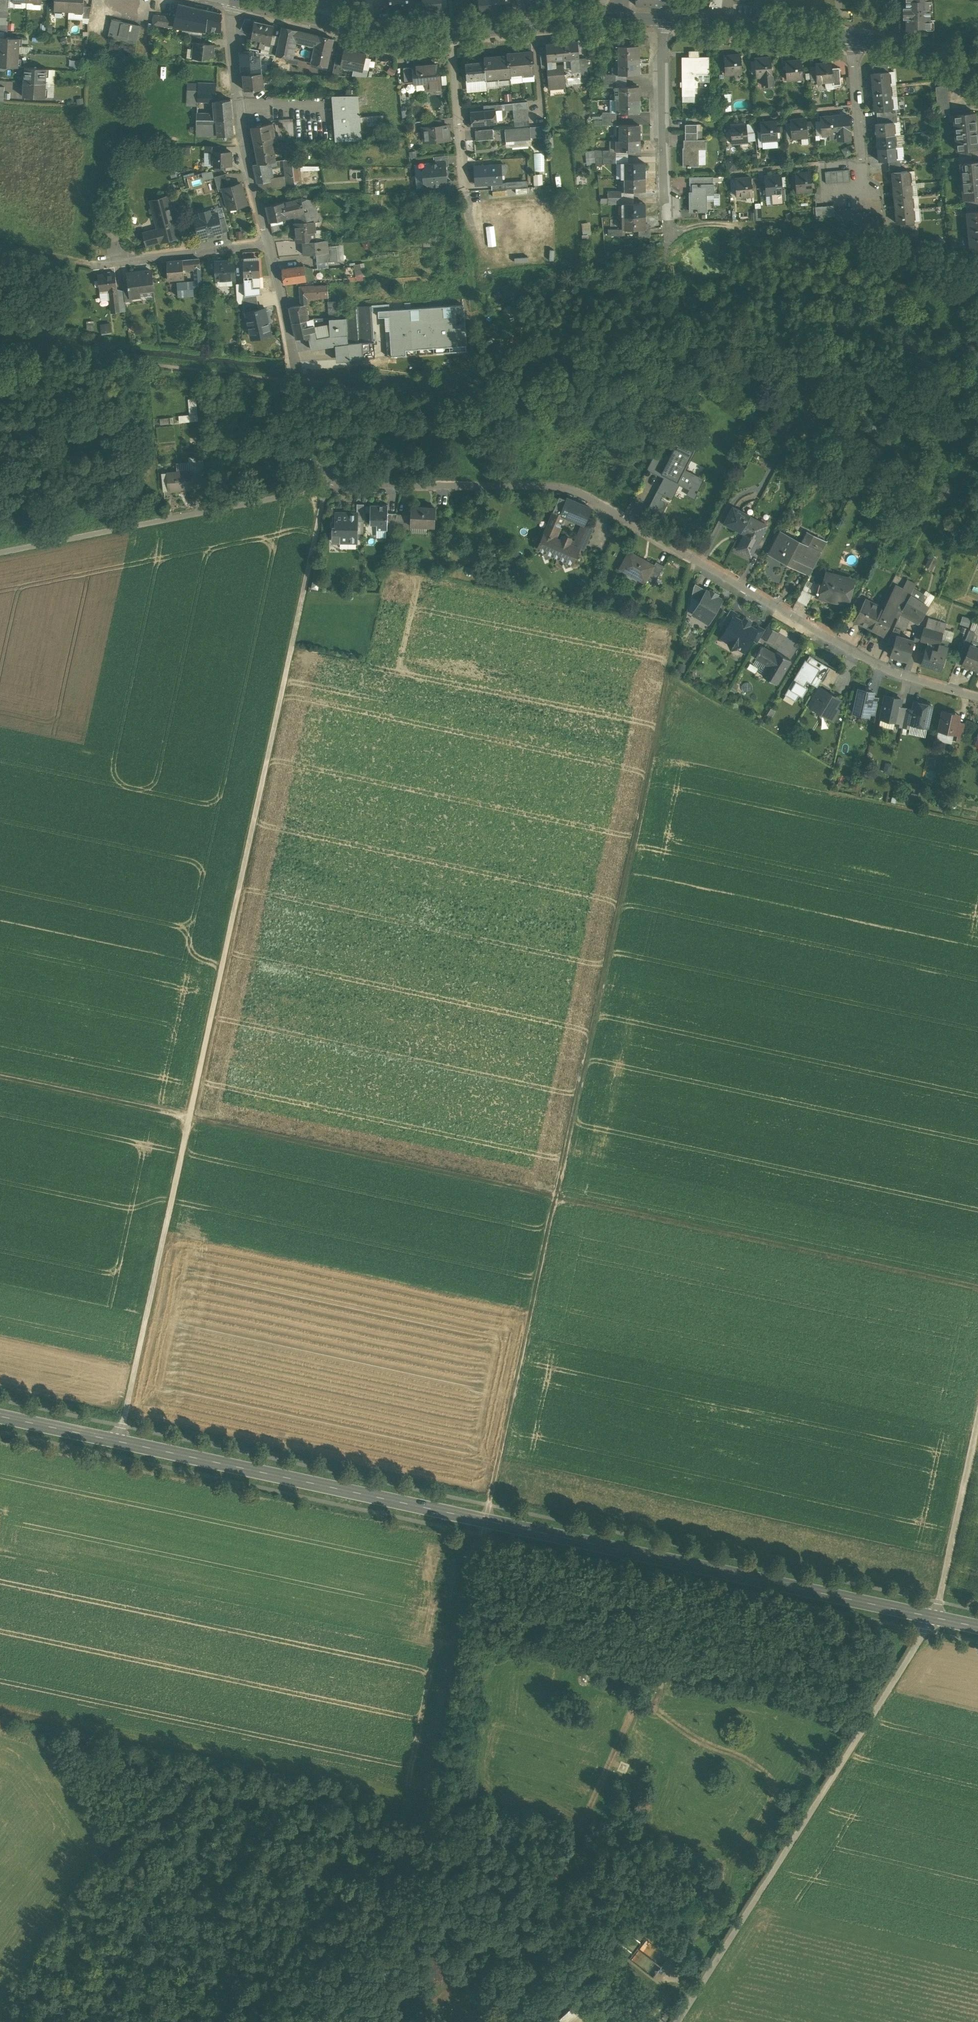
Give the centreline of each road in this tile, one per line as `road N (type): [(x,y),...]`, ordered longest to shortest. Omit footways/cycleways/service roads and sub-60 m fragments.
road 1 (track): [(696,561),(483,1535),(431,1820)]
road 2 (residential): [(223,0),(242,134),(327,473),(364,484),(573,492),(853,654),(977,697)]
road 3 (secondary): [(0,1415),(977,1626)]
road 4 (track): [(977,1288),(0,1078)]
road 5 (track): [(119,1441),(332,476)]
road 6 (track): [(0,553),(314,489),(332,476)]
road 7 (residential): [(450,32),(474,301)]
road 8 (residential): [(664,19),(668,236)]
road 9 (tertiary): [(238,0),(371,31),(450,32)]
road 10 (track): [(977,1420),(933,1617)]
road 11 (track): [(556,1901),(545,1927),(514,1955),(489,1958),(418,2021)]
road 12 (tertiary): [(664,19),(853,39)]
road 13 (residential): [(853,39),(867,206)]
road 14 (tertiary): [(853,39),(899,46),(977,81)]

